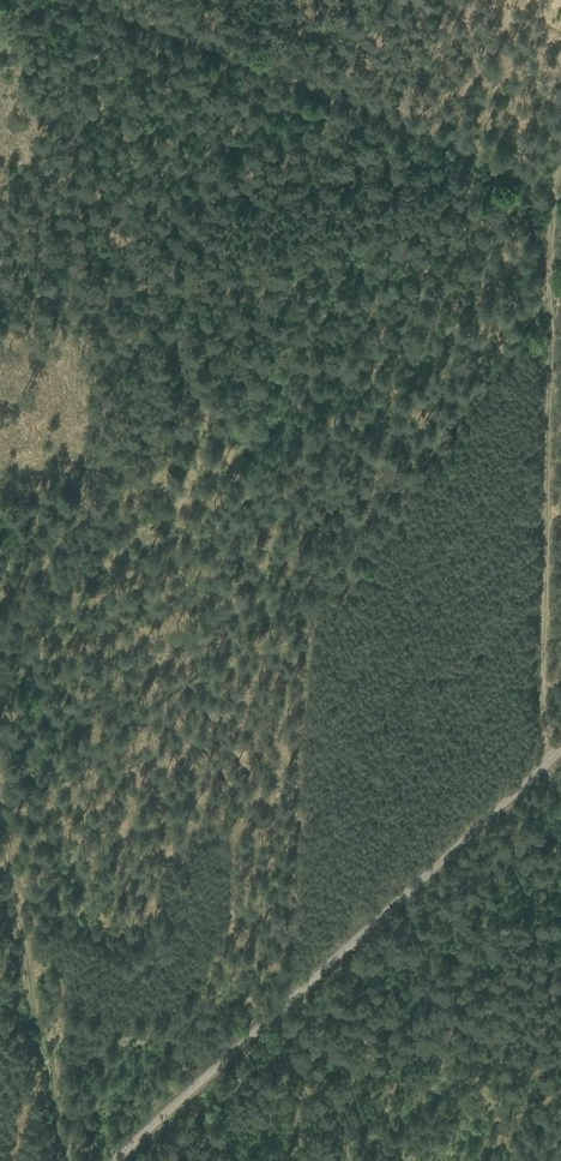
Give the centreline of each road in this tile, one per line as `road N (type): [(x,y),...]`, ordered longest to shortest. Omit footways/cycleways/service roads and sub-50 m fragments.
road 1 (track): [(110,1160),(548,757)]

